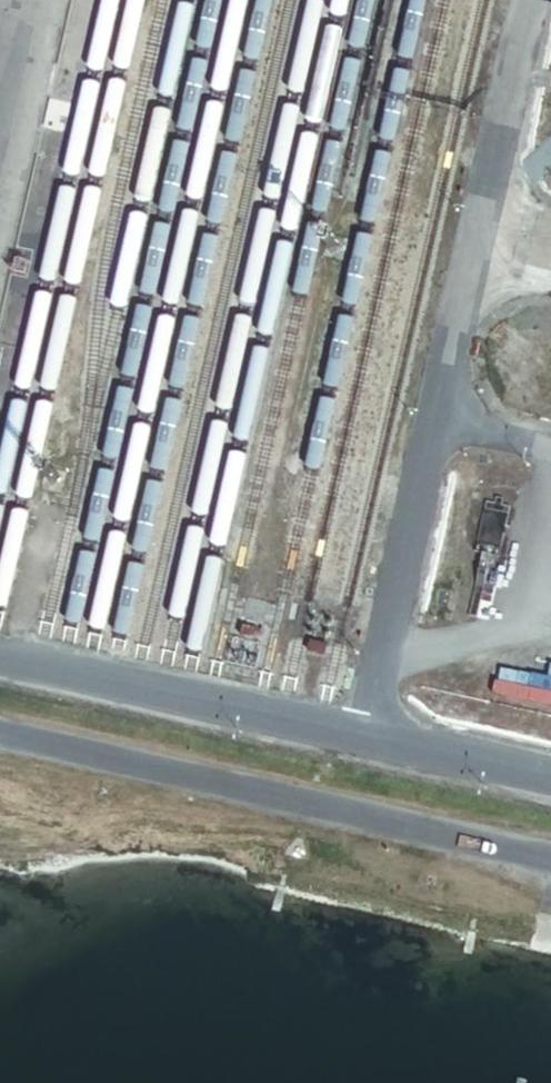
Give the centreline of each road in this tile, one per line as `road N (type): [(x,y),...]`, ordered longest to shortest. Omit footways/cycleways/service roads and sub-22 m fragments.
road 1 (unclassified): [(0,734),(550,859)]

